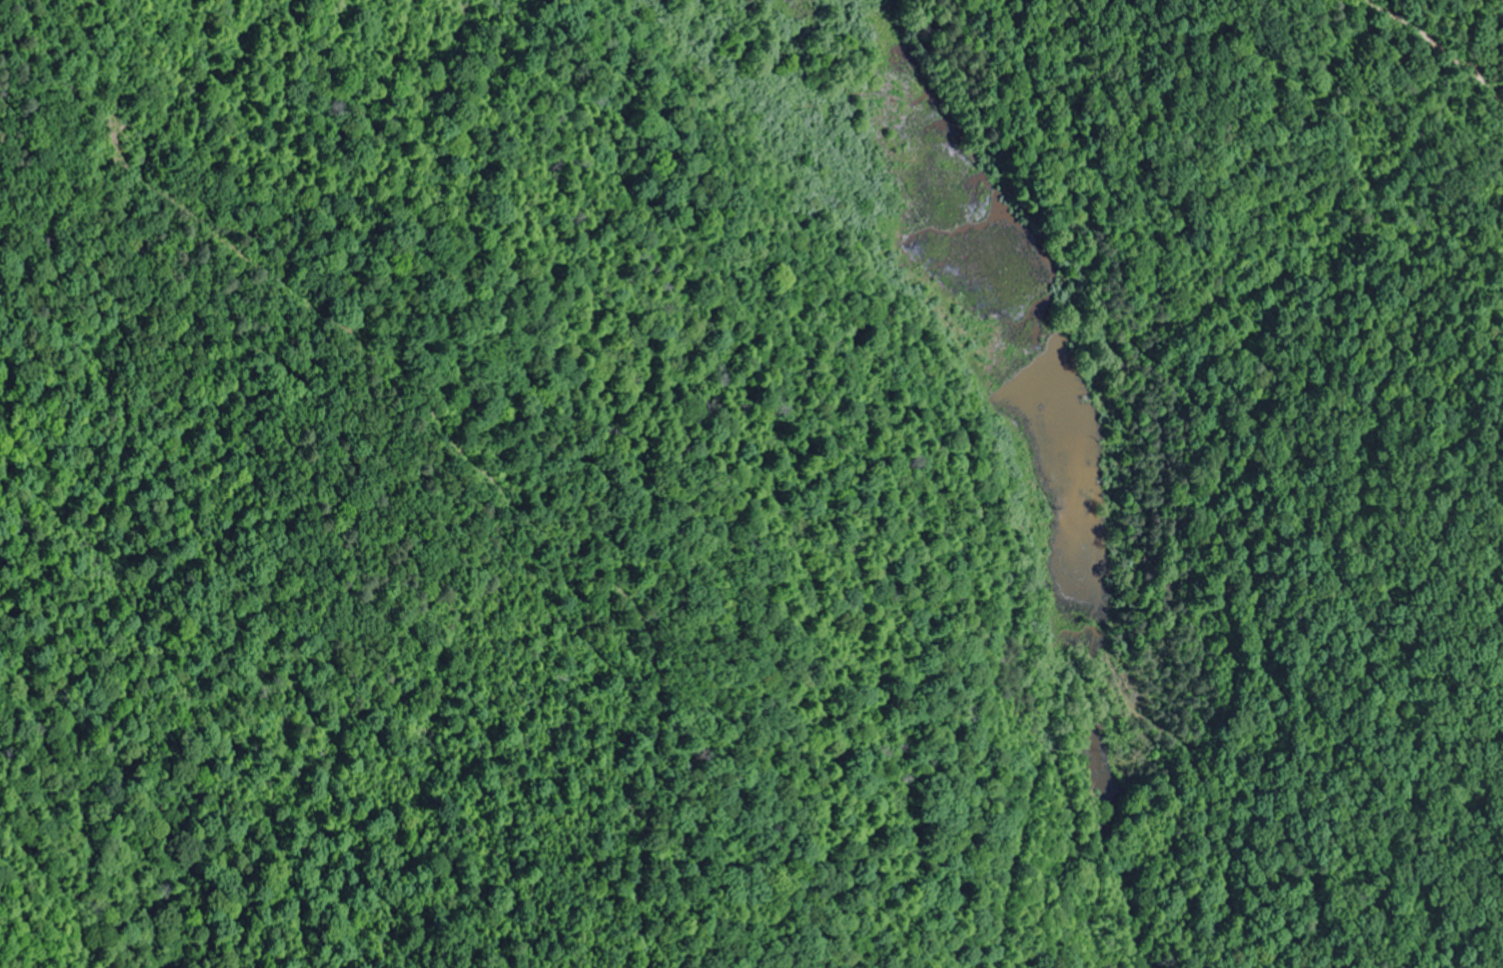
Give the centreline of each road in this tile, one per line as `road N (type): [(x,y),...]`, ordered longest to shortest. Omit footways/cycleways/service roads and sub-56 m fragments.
road 1 (residential): [(1502,129),(1476,69),(1407,0)]

